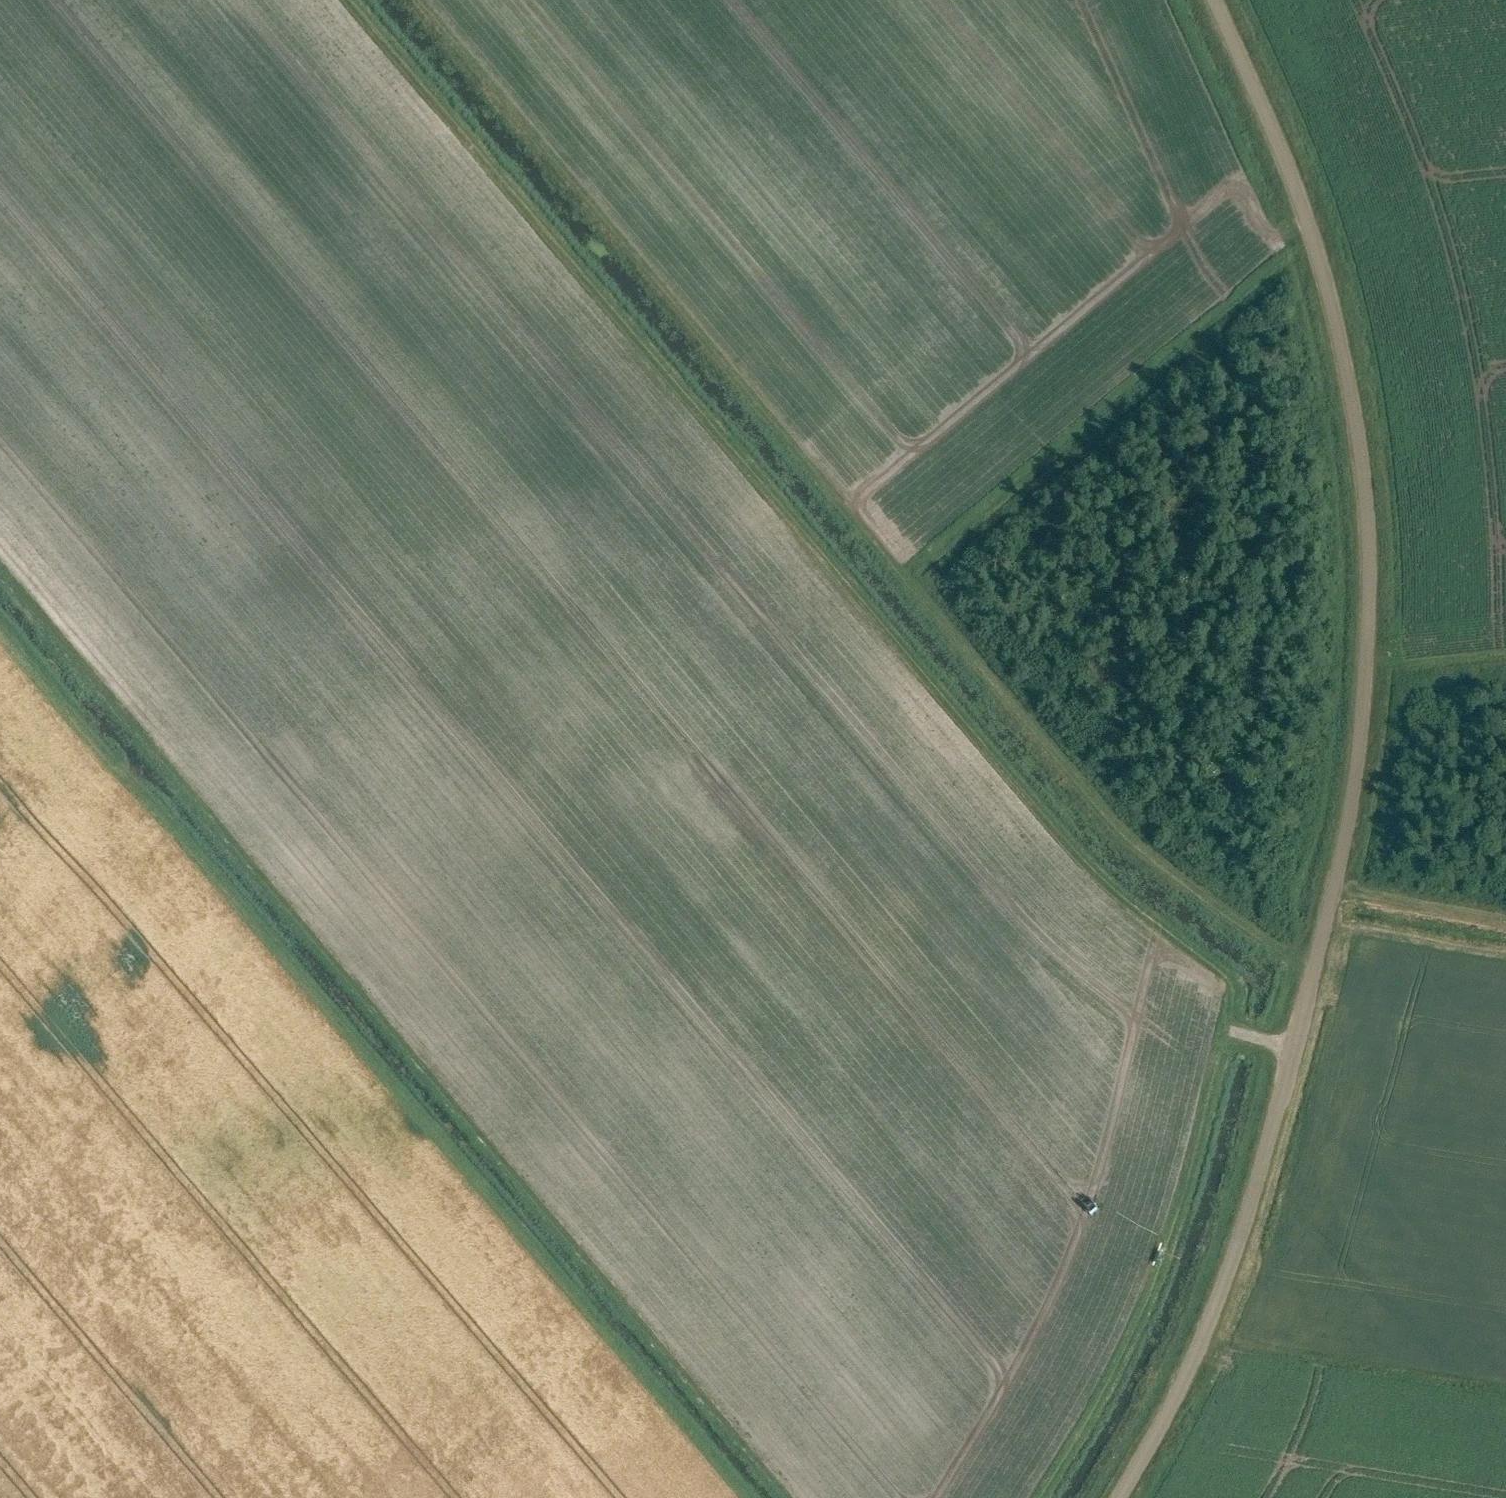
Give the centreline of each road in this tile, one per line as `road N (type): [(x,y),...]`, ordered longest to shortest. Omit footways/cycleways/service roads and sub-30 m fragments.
road 1 (unclassified): [(1114,1497),(1157,1429),(1227,1272),(1334,892),(1364,691),(1365,499),(1340,351),(1278,146),(1212,0)]
road 2 (track): [(1313,971),(1119,833),(411,0)]
road 3 (track): [(1334,892),(1505,922)]

